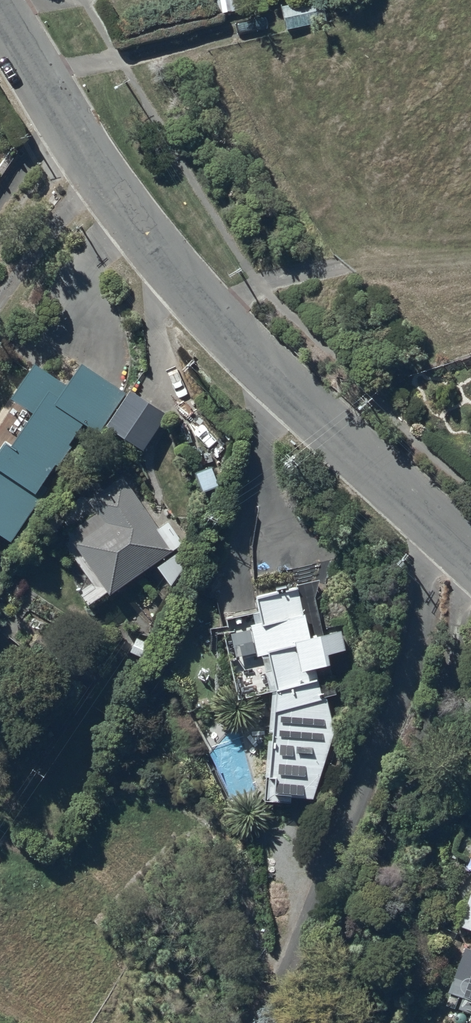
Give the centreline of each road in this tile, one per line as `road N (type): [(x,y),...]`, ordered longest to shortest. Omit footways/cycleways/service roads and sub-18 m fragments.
road 1 (residential): [(0,13),(115,195),(203,302),(470,558)]

